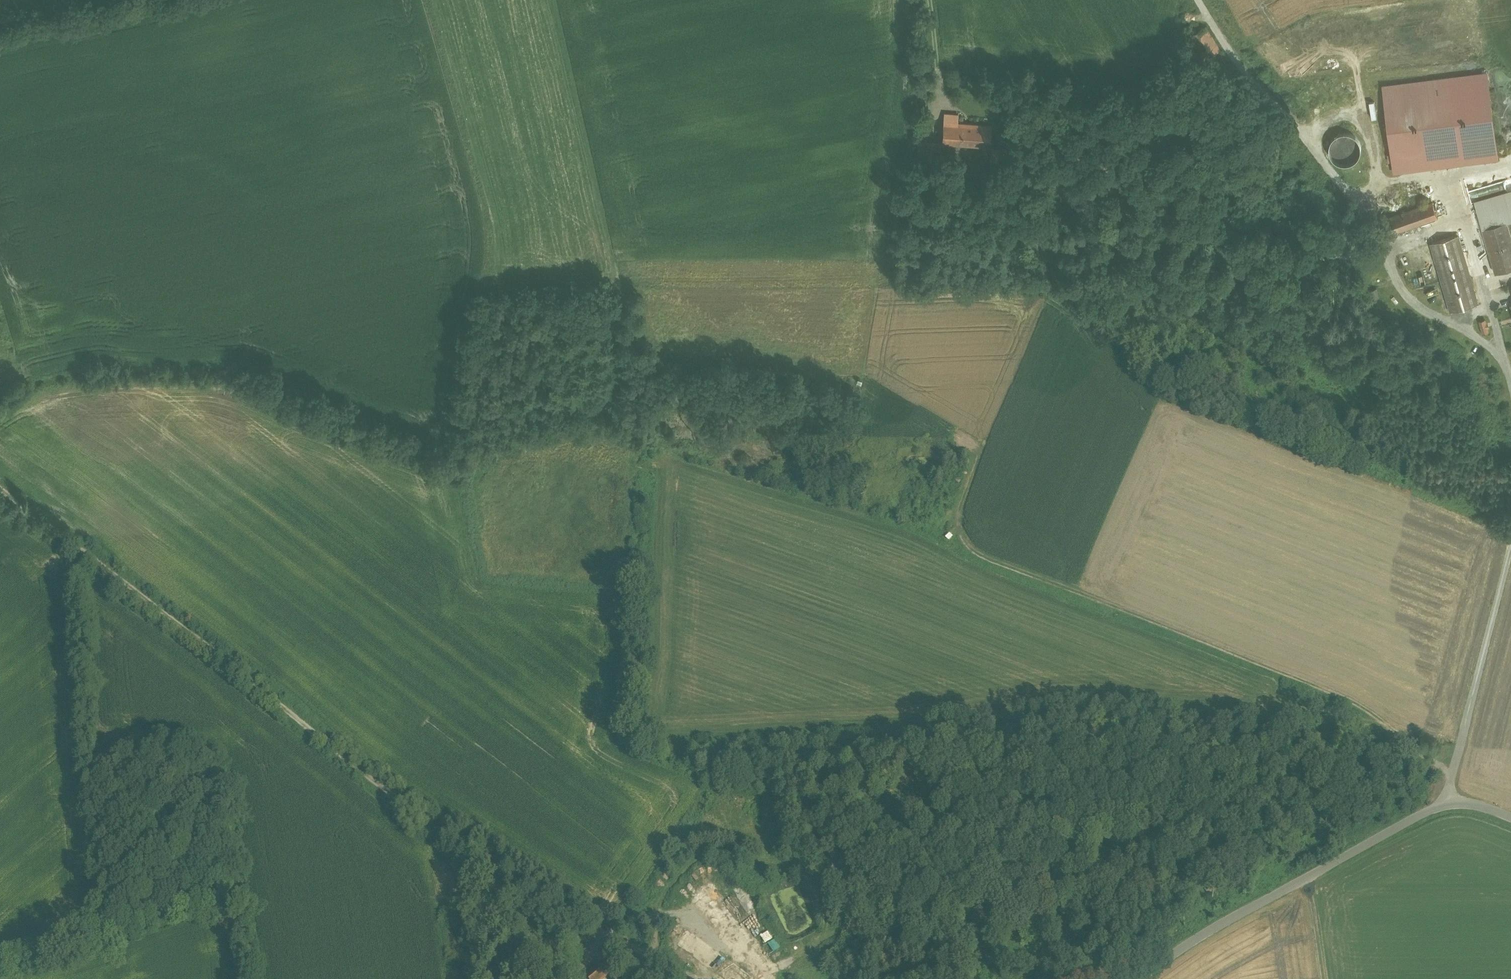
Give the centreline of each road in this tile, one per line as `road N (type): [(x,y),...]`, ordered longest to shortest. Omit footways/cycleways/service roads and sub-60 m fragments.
road 1 (track): [(980,444),(959,536),(1319,678),(1410,739),(1450,798)]
road 2 (unclassified): [(1143,978),(1298,873),(1436,800),(1461,800),(1510,819)]
road 3 (track): [(1200,0),(1280,117)]

